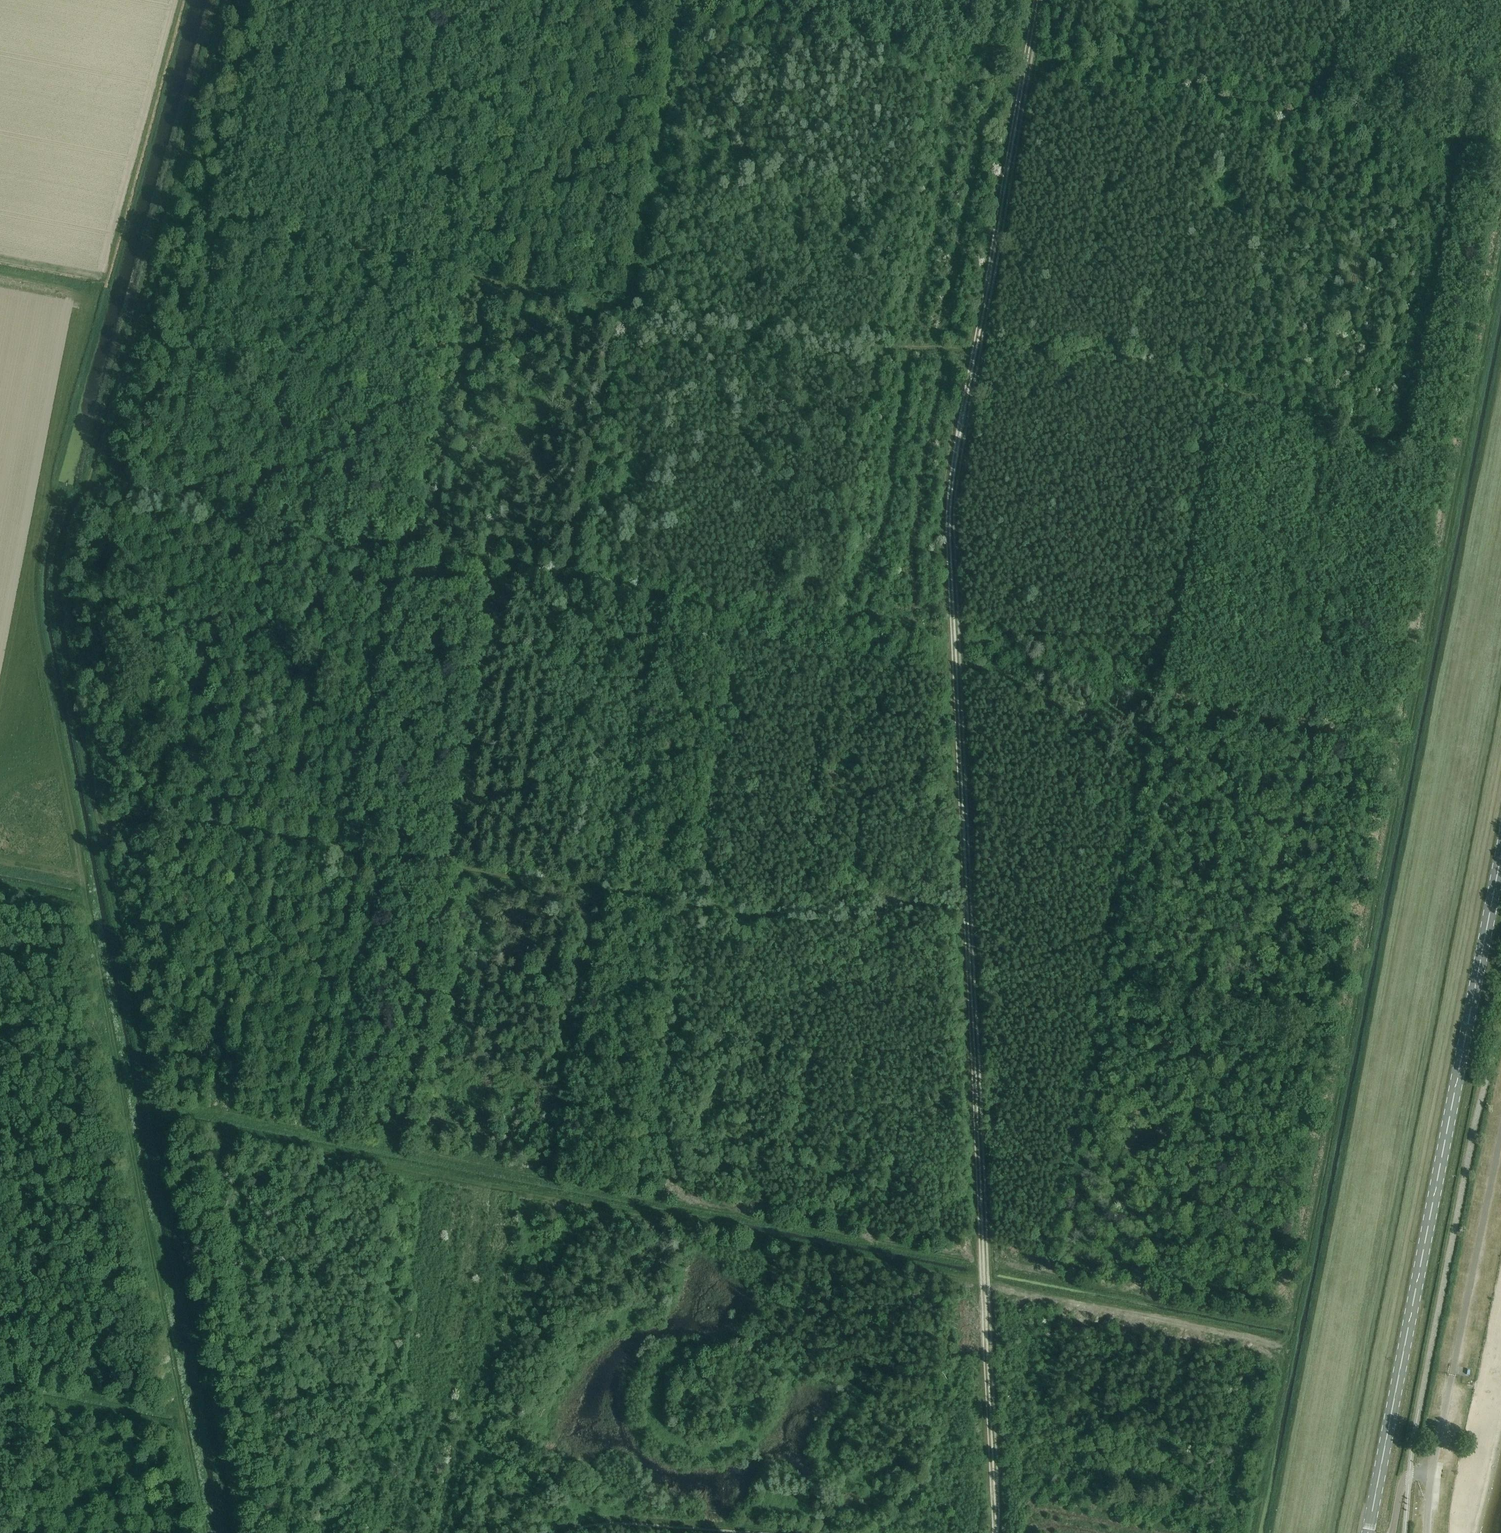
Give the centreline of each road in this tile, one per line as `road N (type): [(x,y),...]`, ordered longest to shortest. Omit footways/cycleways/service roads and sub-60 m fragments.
road 1 (track): [(233,1532),(73,684),(58,568),(223,0)]
road 2 (track): [(994,1532),(948,511),(1035,0)]
road 3 (track): [(1251,1532),(1500,258)]
road 4 (track): [(1338,431),(1136,359),(741,337),(166,203)]
road 5 (track): [(971,906),(753,917),(213,827),(100,826)]
road 6 (track): [(988,1283),(156,1120)]
road 7 (primary): [(1368,1532),(1500,852)]
road 8 (track): [(982,1264),(1293,1325)]
road 9 (track): [(186,1432),(0,1394)]
road 10 (track): [(204,1532),(182,1411)]

